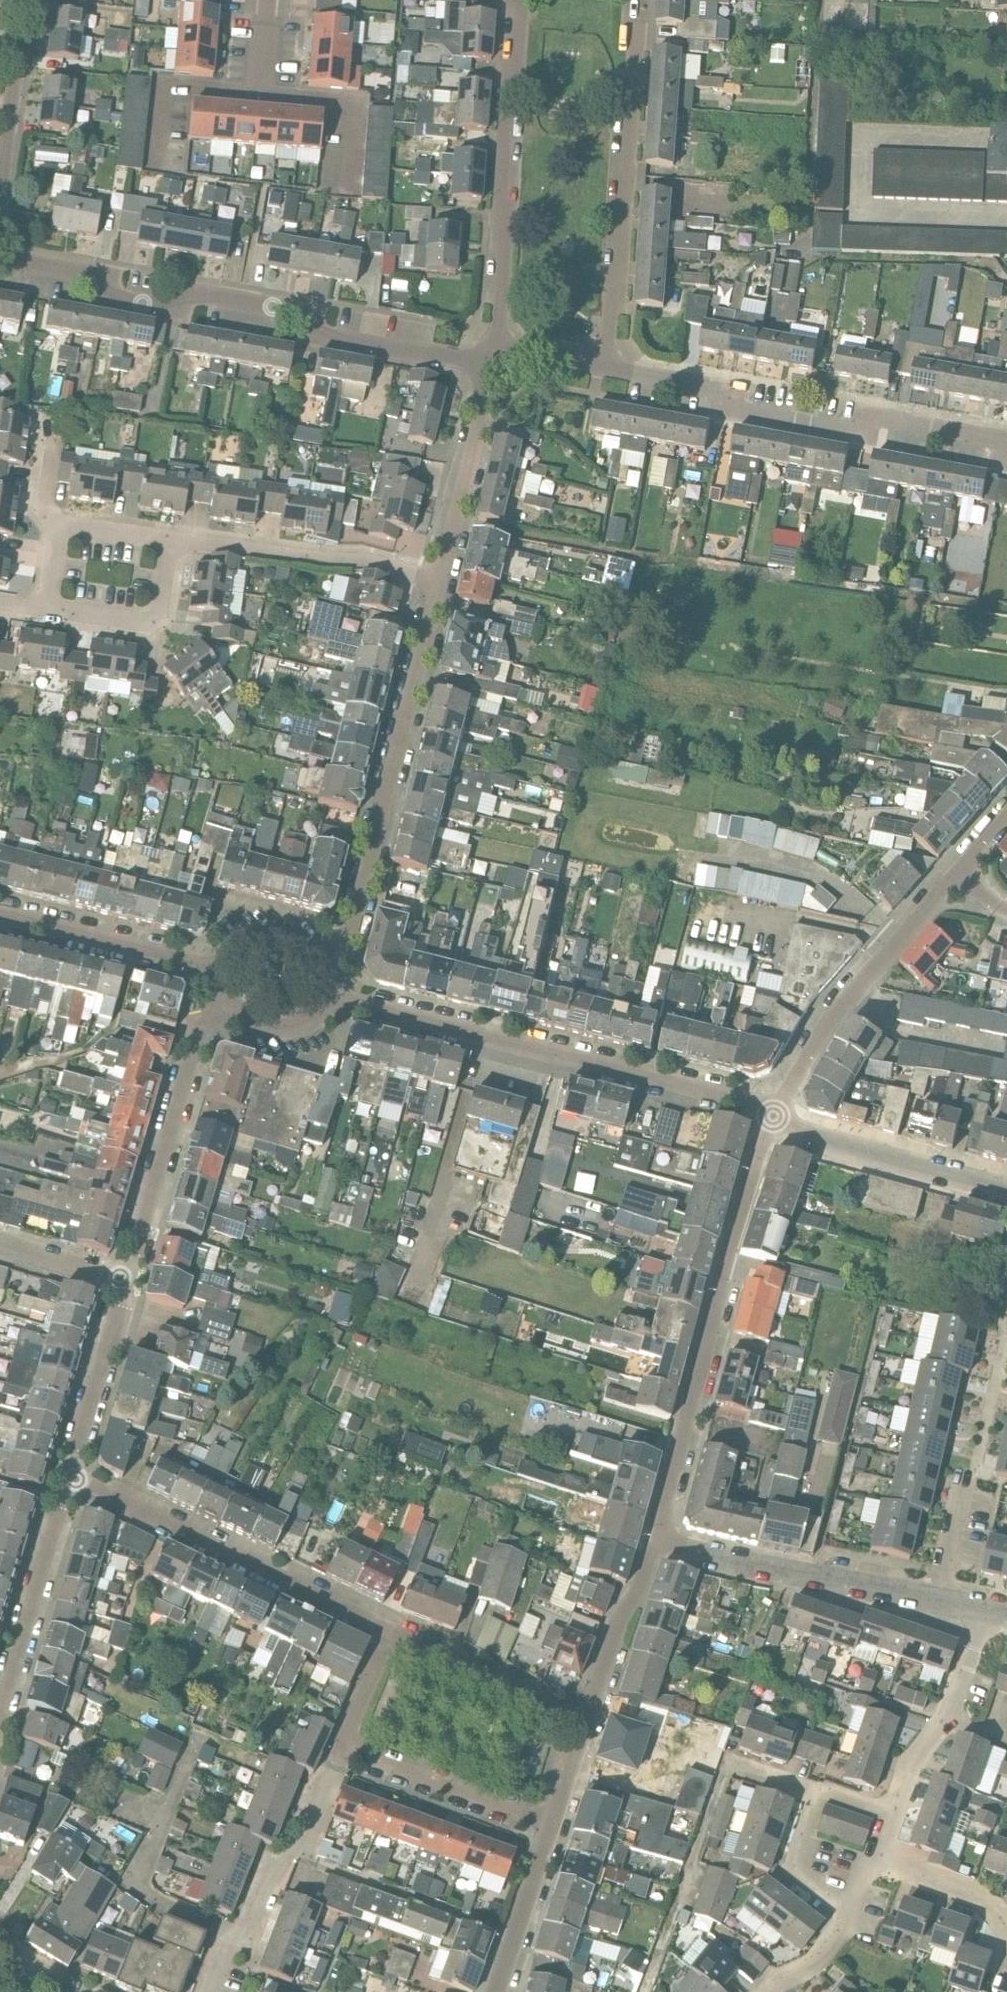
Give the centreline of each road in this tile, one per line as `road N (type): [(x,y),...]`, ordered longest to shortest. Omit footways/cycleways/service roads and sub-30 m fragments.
road 1 (residential): [(495,358),(321,336),(298,312),(194,292),(166,310),(103,298),(95,276),(7,261)]
road 2 (residential): [(773,1114),(324,995)]
road 3 (residential): [(655,1540),(773,1114)]
road 4 (residential): [(1006,448),(899,420),(865,431),(766,414),(725,390),(606,368)]
road 5 (residential): [(319,961),(355,920),(440,580)]
road 6 (residential): [(606,368),(631,0)]
road 7 (residential): [(495,358),(521,0)]
road 8 (residential): [(390,1629),(69,1476)]
road 9 (residential): [(773,1114),(827,1026),(957,874)]
road 10 (residential): [(126,1279),(200,1030),(233,1007)]
road 11 (residential): [(937,1600),(655,1540)]
road 12 (residential): [(207,1991),(221,1957),(250,1926),(272,1873),(308,1841),(342,1747)]
road 13 (residential): [(440,580),(363,560),(172,539)]
road 14 (residential): [(0,1713),(69,1476)]
road 15 (residential): [(1006,1190),(805,1135),(773,1114)]
road 16 (residential): [(230,971),(0,914)]
road 17 (residential): [(893,1814),(911,1763),(956,1705),(989,1608)]
road 18 (residential): [(440,580),(495,358)]
road 19 (residential): [(552,1826),(342,1747)]
road 20 (residential): [(587,1723),(390,1629)]
road 21 (residential): [(69,1476),(126,1279)]
road 22 (residential): [(0,198),(18,50),(11,35),(15,0)]
road 23 (residential): [(587,1723),(655,1540)]
road 24 (residential): [(47,610),(143,623),(162,609),(172,539)]
road 25 (residential): [(260,95),(357,105),(350,197)]
road 26 (residential): [(153,173),(162,87),(260,95)]
road 27 (residential): [(497,1991),(552,1826)]
road 28 (residential): [(852,1912),(793,1862),(817,1791)]
road 29 (residential): [(1006,1923),(984,1895),(879,1858)]
road 30 (residential): [(126,1279),(0,1243)]
road 31 (residential): [(937,1600),(965,1473)]
road 32 (residential): [(342,1747),(390,1629)]
road 33 (residential): [(764,1991),(815,1962),(852,1912)]

